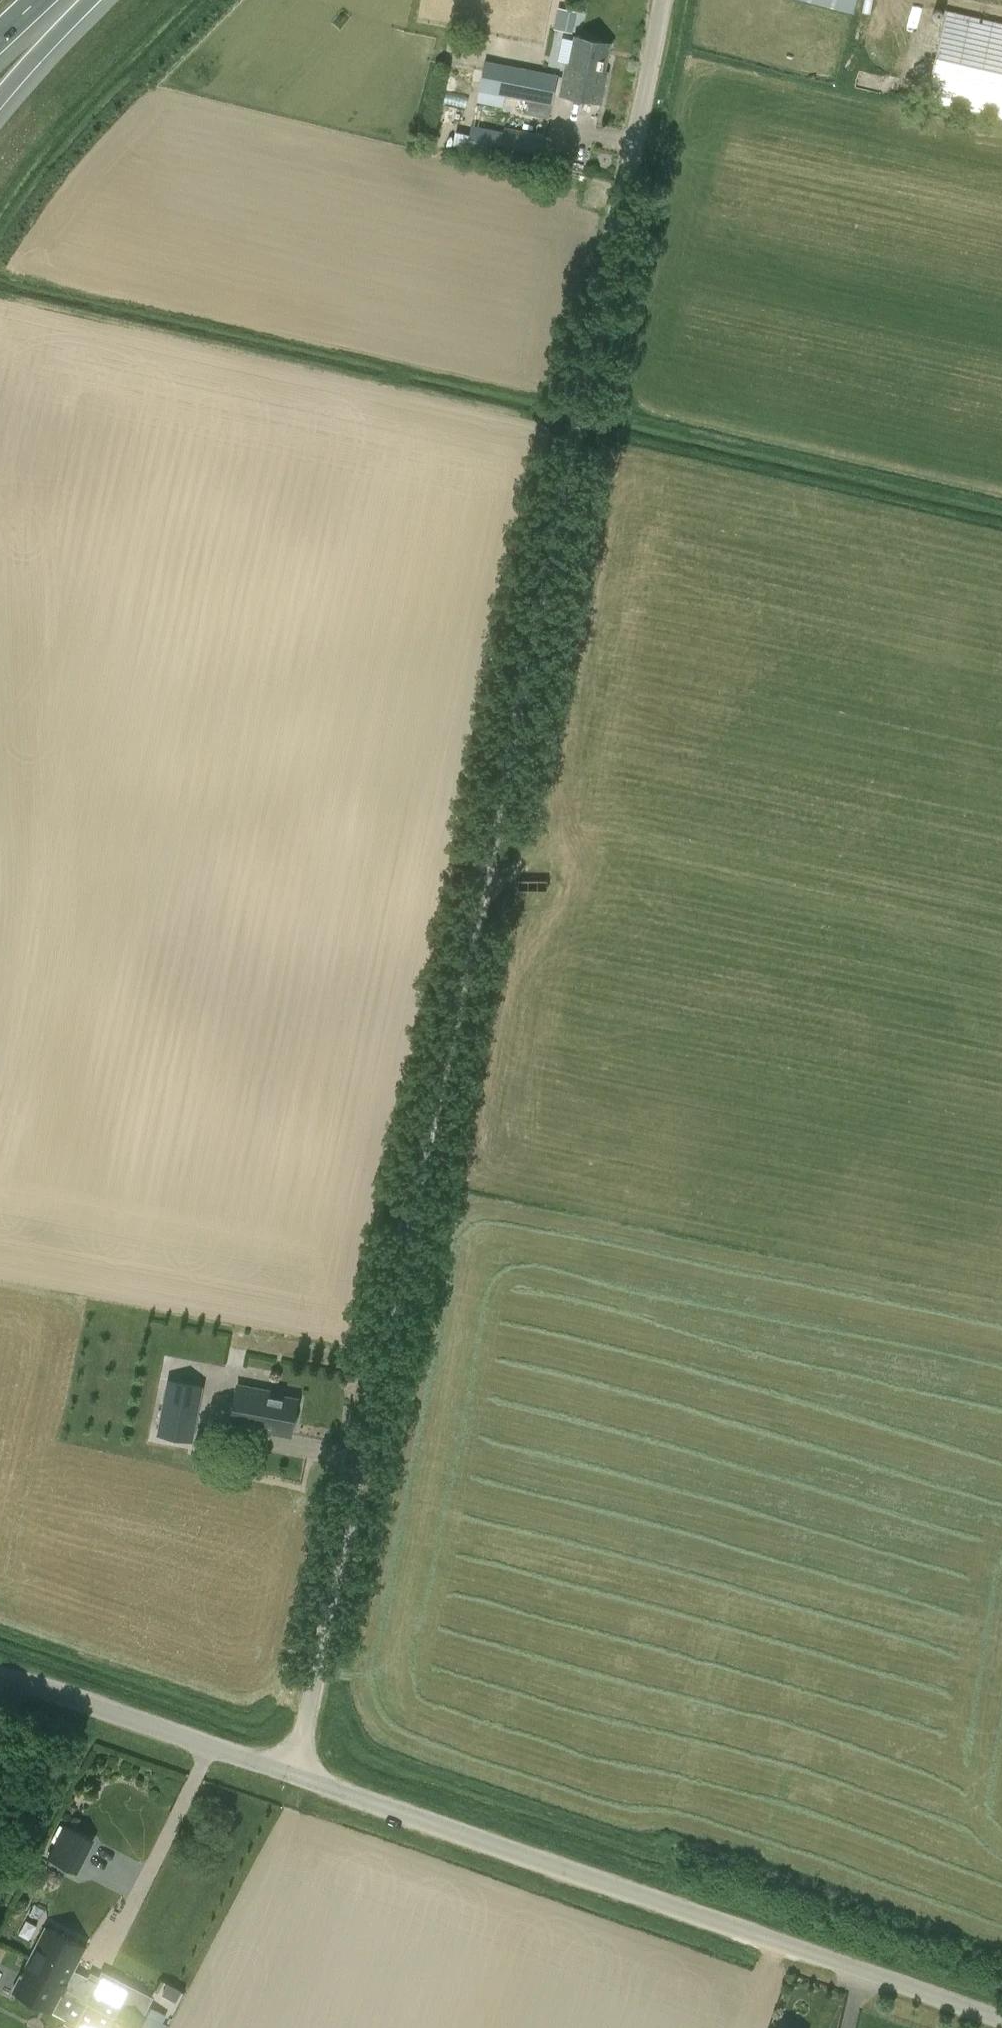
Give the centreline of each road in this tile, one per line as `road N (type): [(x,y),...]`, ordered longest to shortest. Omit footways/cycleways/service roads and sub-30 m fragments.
road 1 (unclassified): [(294,1774),(663,0)]
road 2 (unclassified): [(1001,2022),(294,1774)]
road 3 (unclassified): [(0,1679),(294,1774)]
road 4 (motorway): [(0,104),(92,0)]

